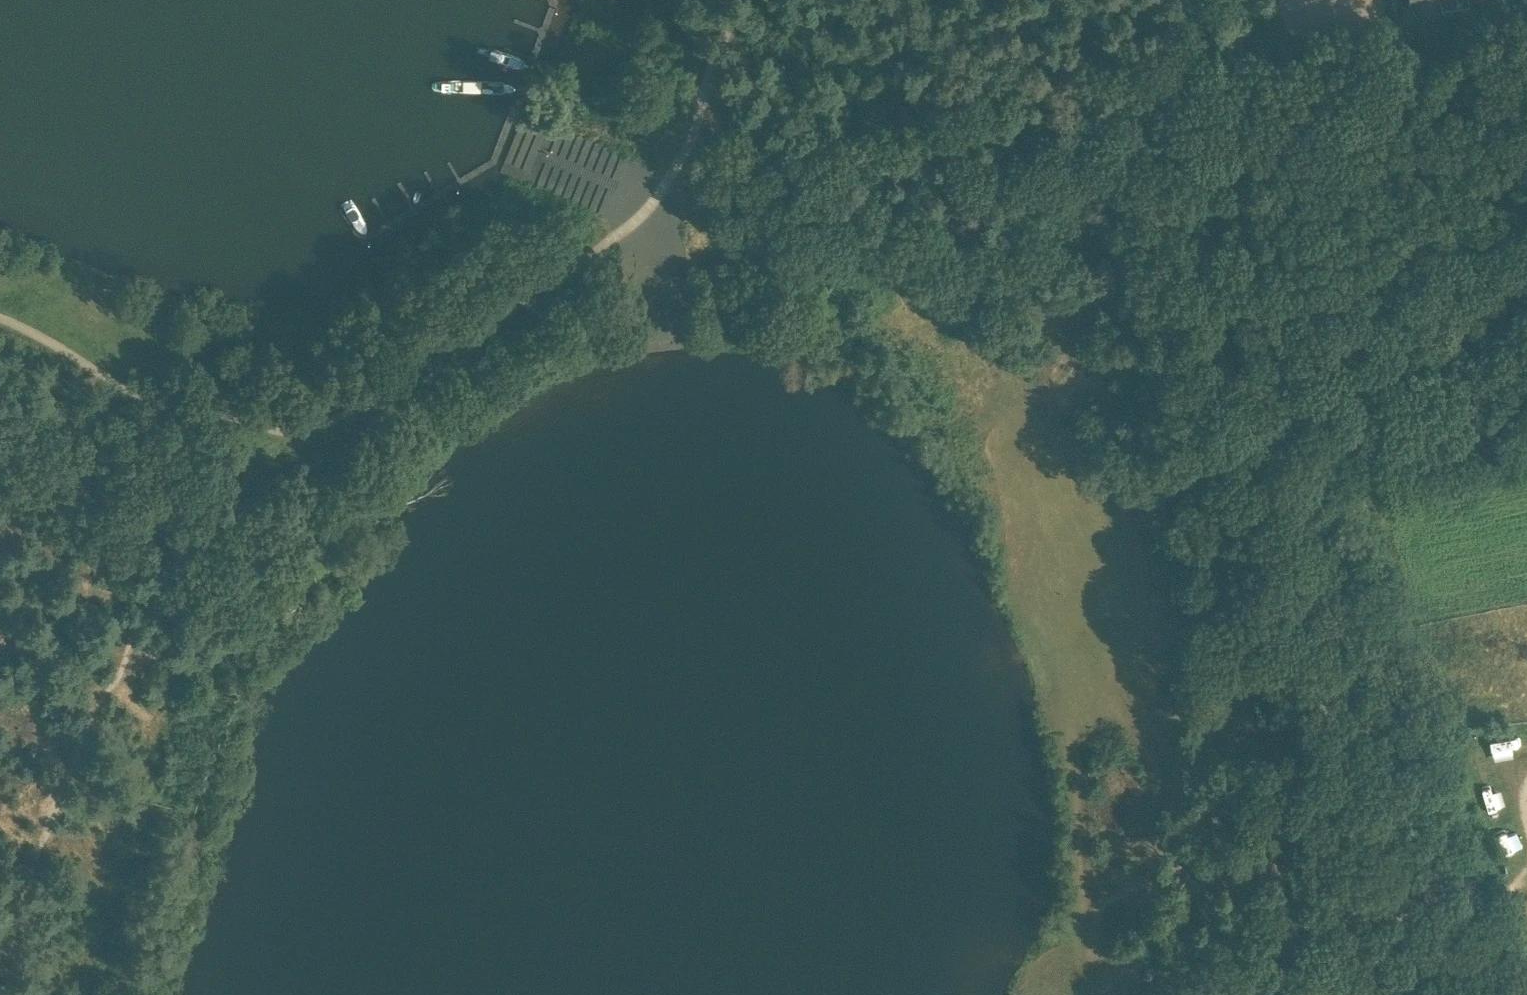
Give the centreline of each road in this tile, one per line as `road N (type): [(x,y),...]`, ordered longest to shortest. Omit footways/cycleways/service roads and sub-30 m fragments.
road 1 (unclassified): [(1492,994),(1445,914),(1377,756),(1238,183),(1234,0)]

